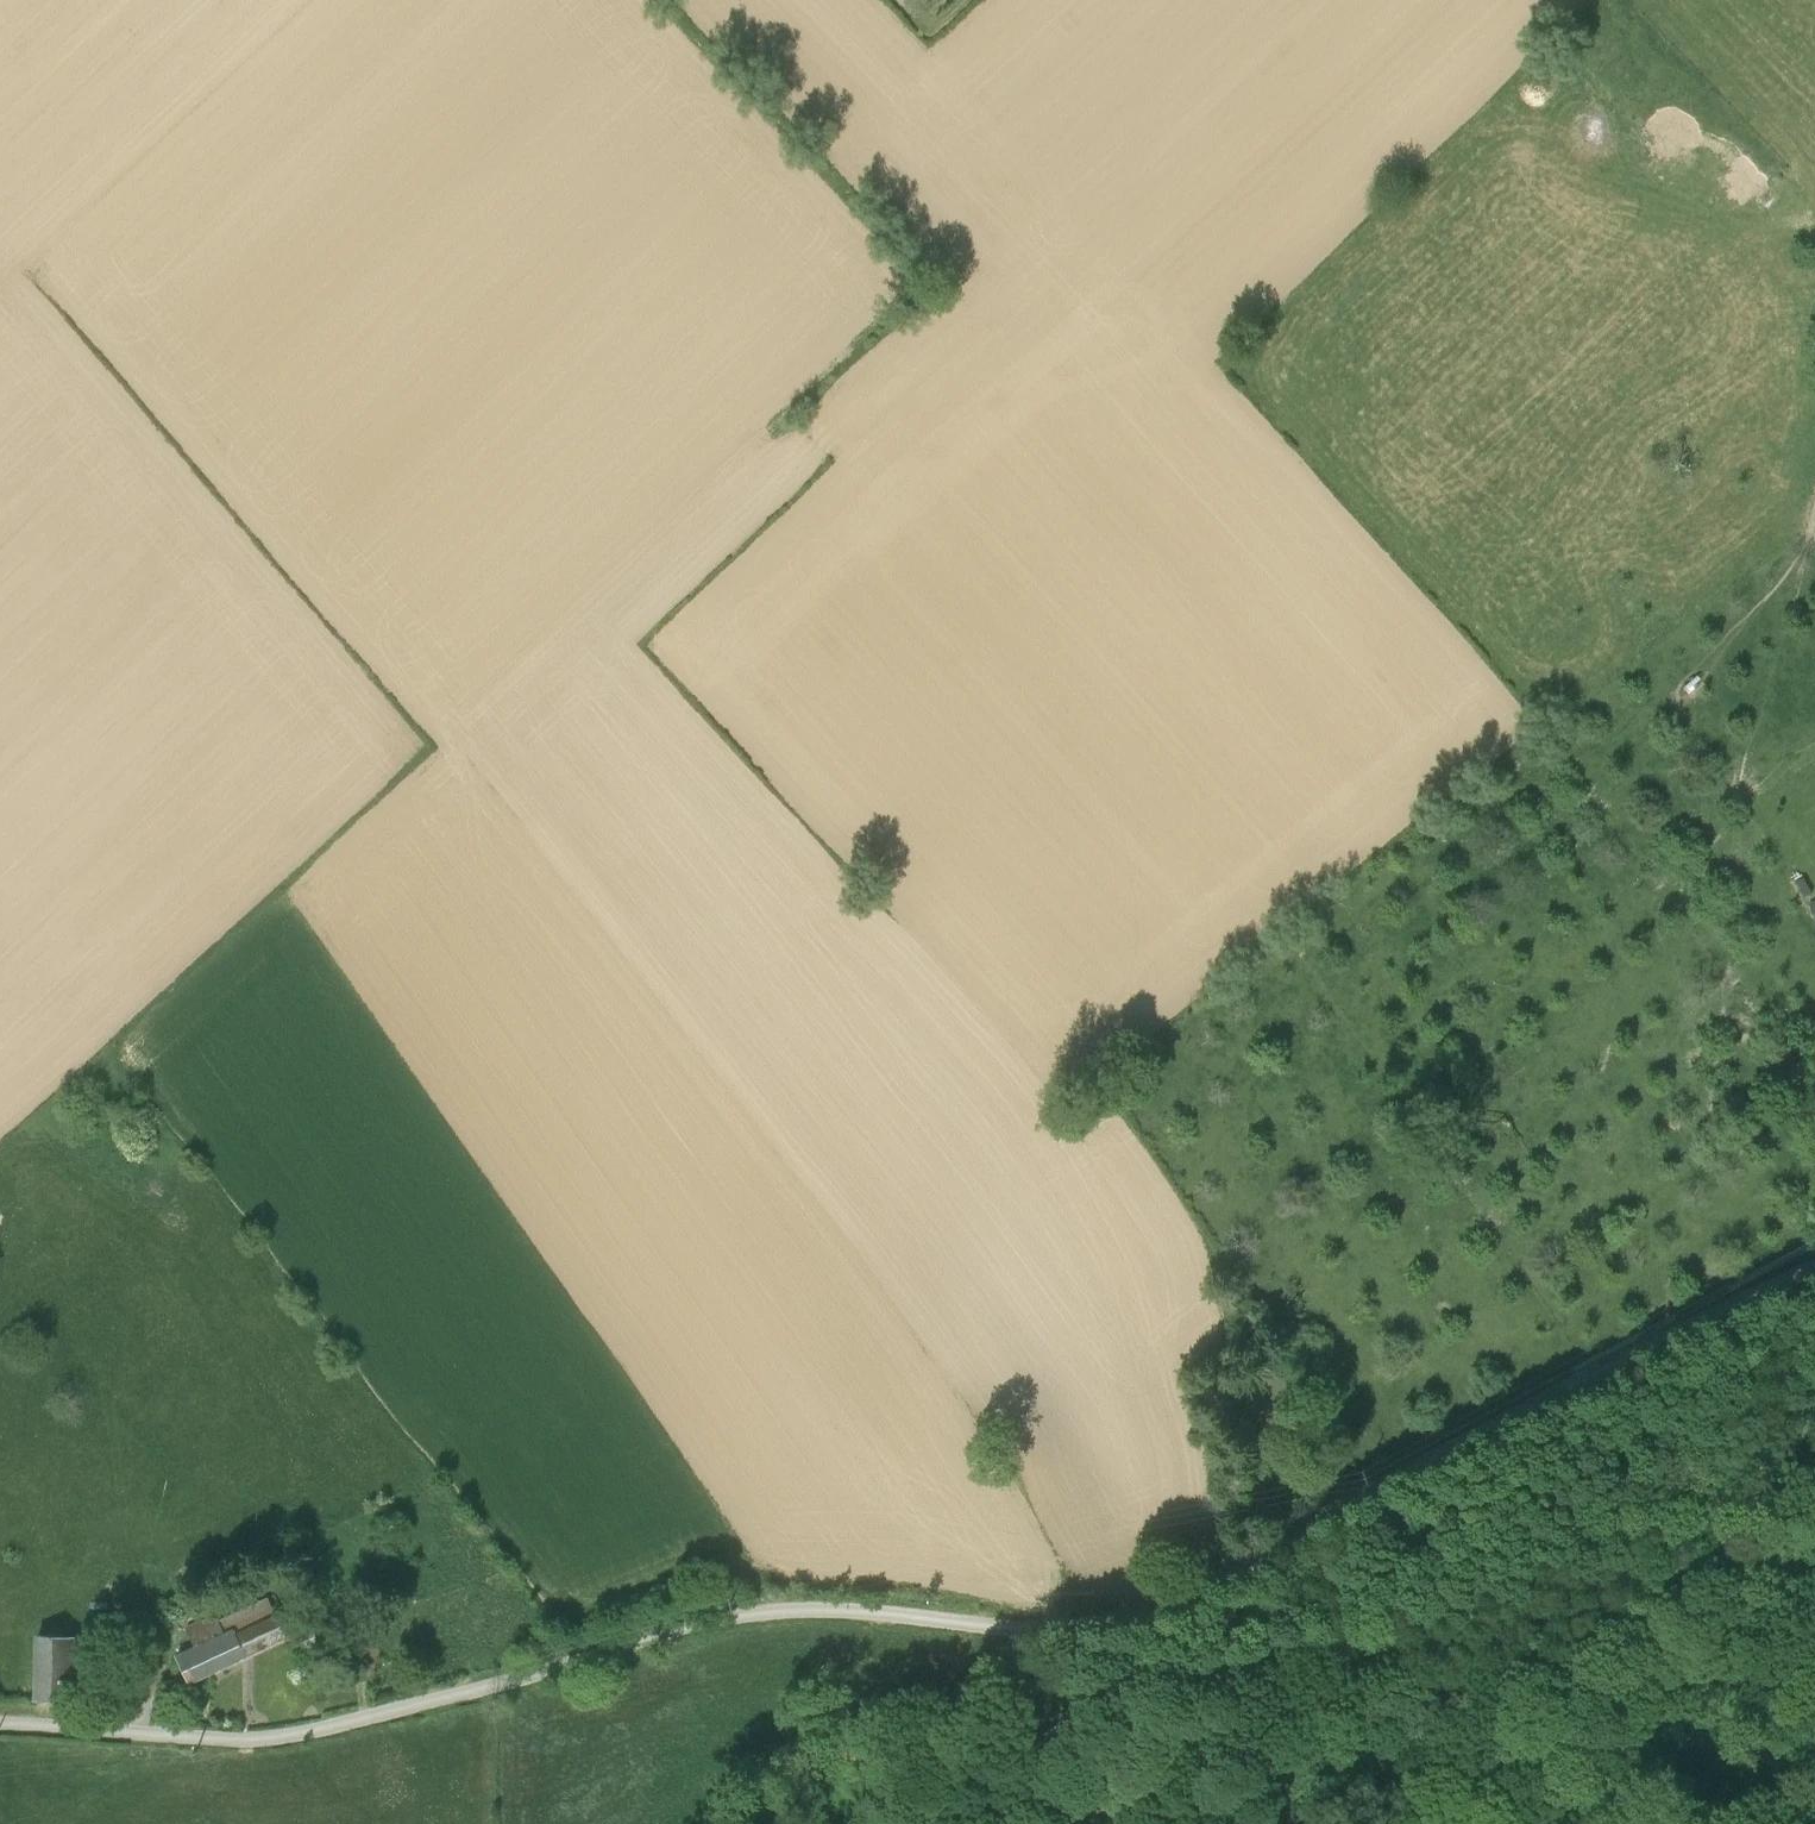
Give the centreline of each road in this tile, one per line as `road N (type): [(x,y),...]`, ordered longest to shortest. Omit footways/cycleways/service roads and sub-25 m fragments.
road 1 (unclassified): [(0,1719),(224,1741),(305,1736),(714,1619),(846,1609),(1031,1631),(1107,1630),(1166,1617),(1369,1492),(1614,1360),(1814,1266)]

